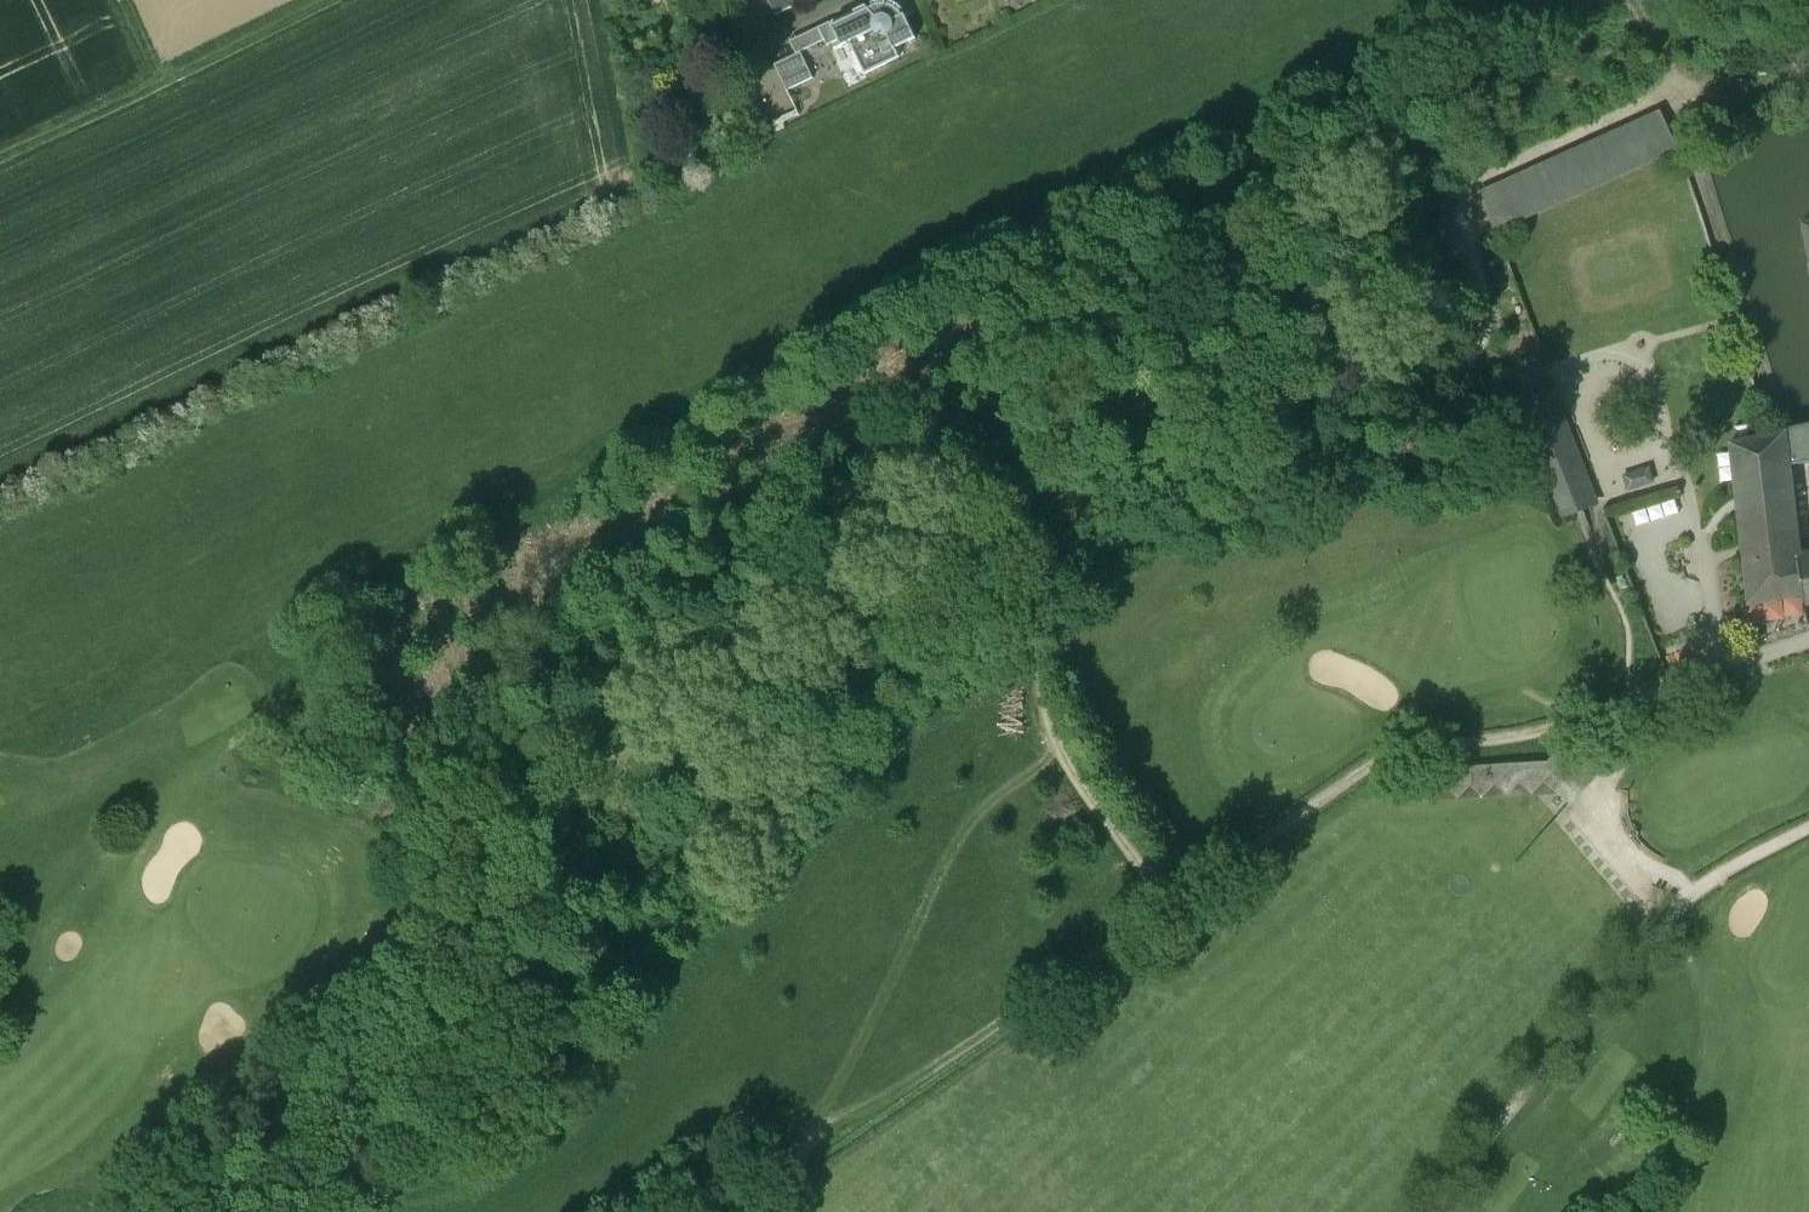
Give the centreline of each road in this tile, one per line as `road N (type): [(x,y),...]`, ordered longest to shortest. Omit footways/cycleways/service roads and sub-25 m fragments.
road 1 (track): [(1424,1211),(1672,911),(1808,838)]
road 2 (track): [(335,0),(0,160)]

